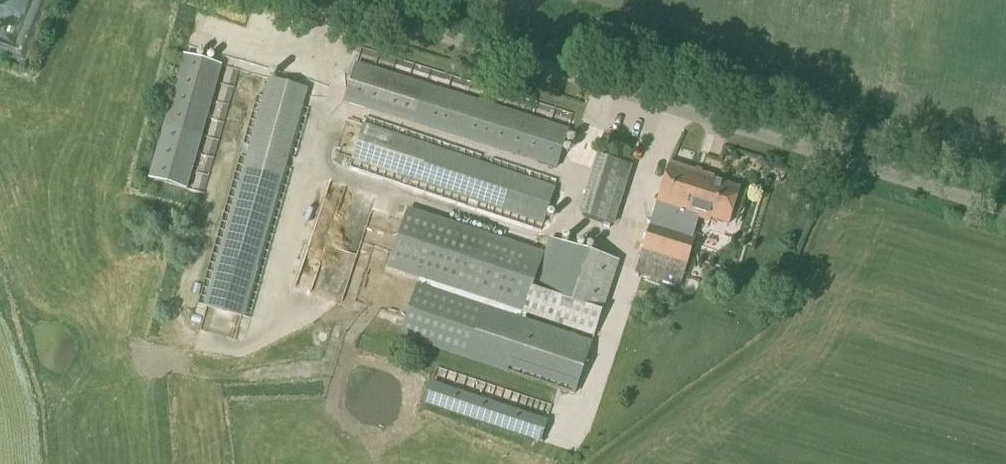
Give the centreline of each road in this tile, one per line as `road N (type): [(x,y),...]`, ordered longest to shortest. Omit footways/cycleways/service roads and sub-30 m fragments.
road 1 (unclassified): [(1005,211),(329,0)]

